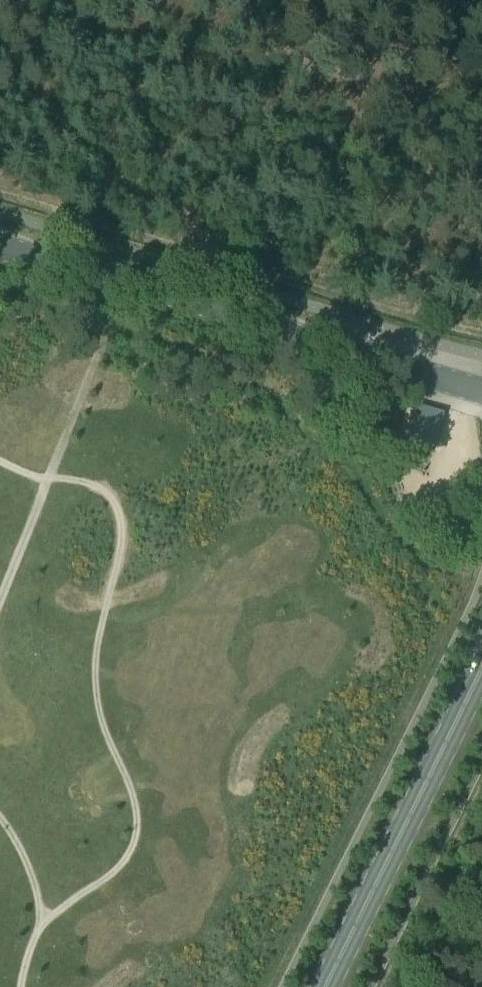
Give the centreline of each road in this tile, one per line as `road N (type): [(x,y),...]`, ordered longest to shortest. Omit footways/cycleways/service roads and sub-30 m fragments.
road 1 (track): [(481,575),(440,566),(406,547),(334,451),(256,373),(0,293)]
road 2 (primary): [(481,391),(0,245)]
road 3 (track): [(481,336),(0,195)]
road 4 (primary): [(325,986),(481,668)]
road 5 (track): [(228,0),(289,63),(315,72),(481,56)]

